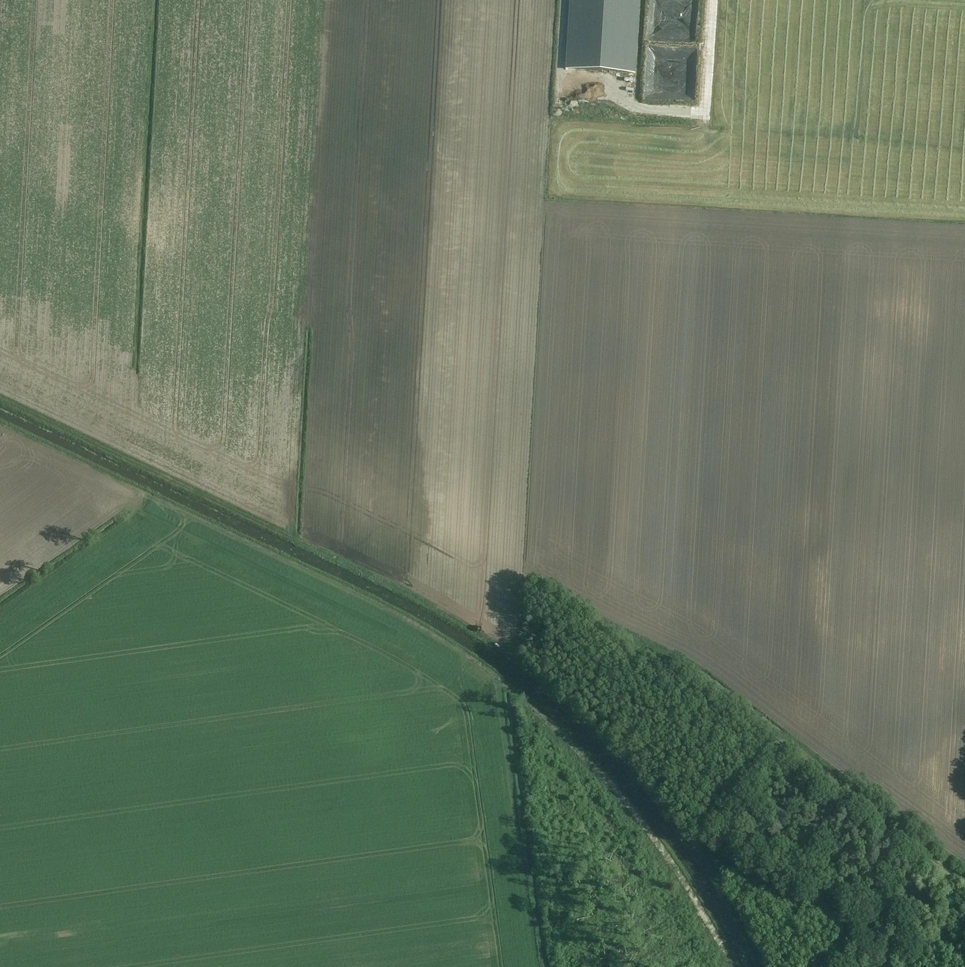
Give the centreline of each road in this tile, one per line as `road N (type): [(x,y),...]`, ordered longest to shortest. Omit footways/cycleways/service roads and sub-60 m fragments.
road 1 (track): [(964,883),(779,736)]

